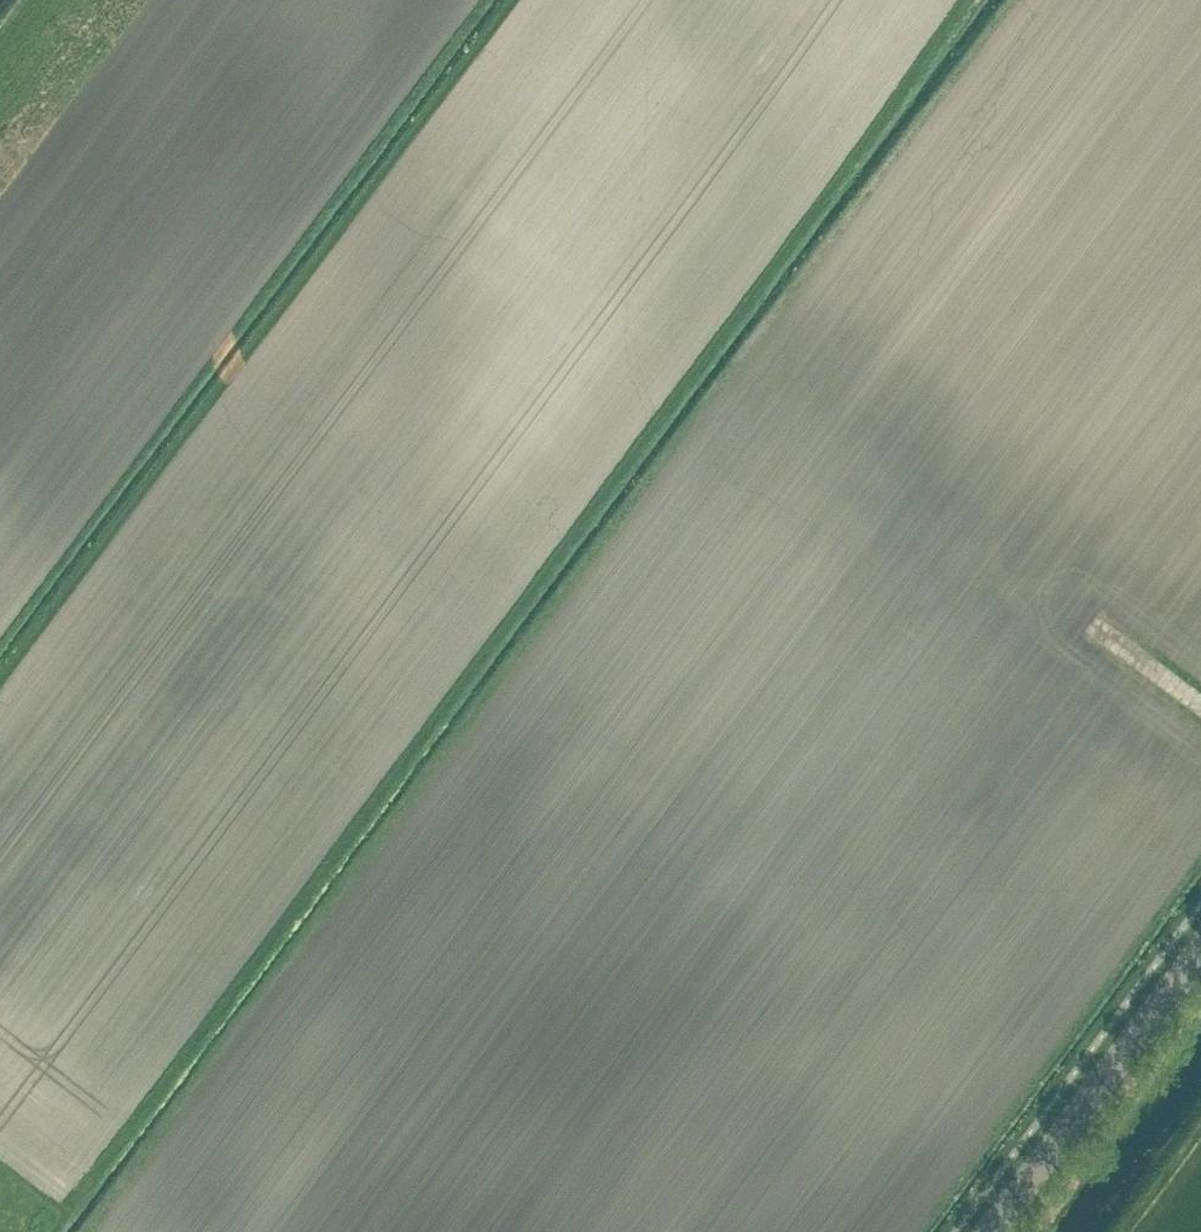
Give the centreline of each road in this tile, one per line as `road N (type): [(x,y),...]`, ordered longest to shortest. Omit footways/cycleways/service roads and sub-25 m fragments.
road 1 (tertiary): [(990,1231),(1200,951)]

